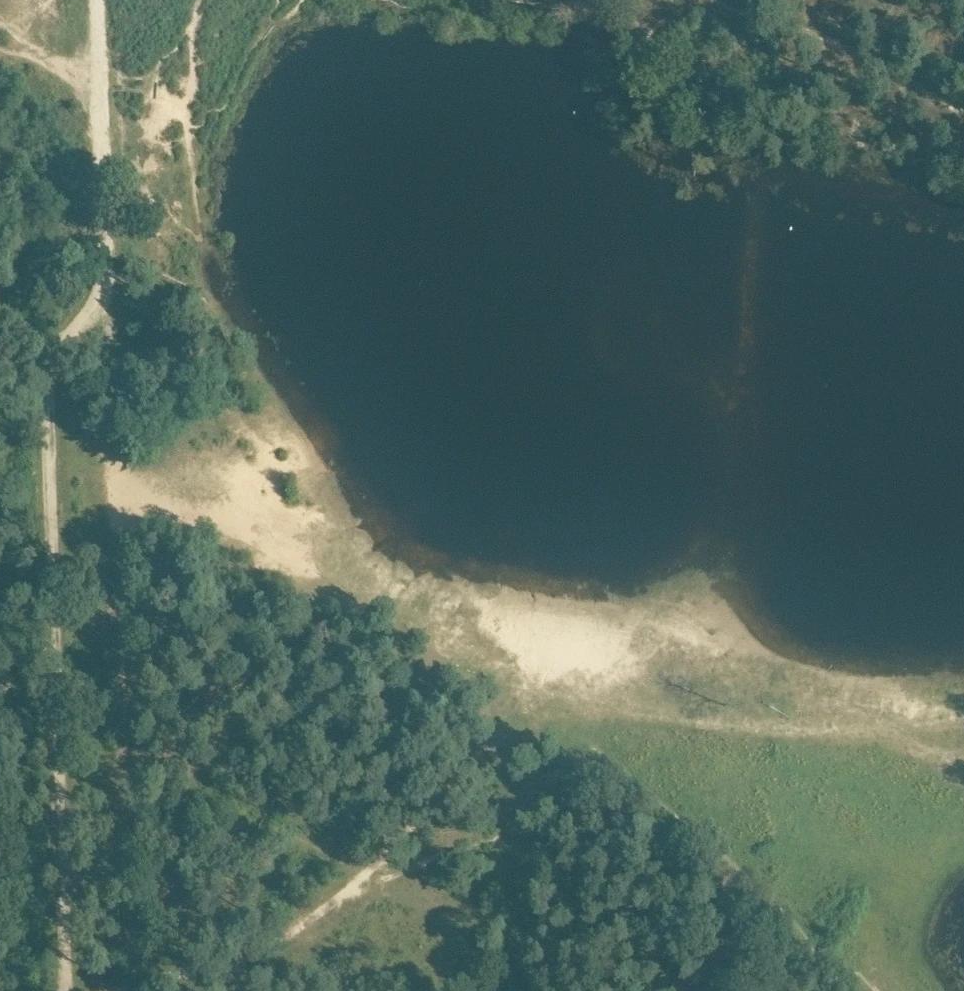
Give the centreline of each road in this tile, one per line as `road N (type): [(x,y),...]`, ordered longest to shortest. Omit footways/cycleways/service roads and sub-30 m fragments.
road 1 (track): [(66,990),(40,407),(44,374),(96,315)]
road 2 (track): [(128,983),(112,358),(96,315)]
road 3 (track): [(576,721),(468,632),(342,587),(281,632),(227,739),(120,757)]
road 4 (track): [(99,104),(105,272),(96,315)]

